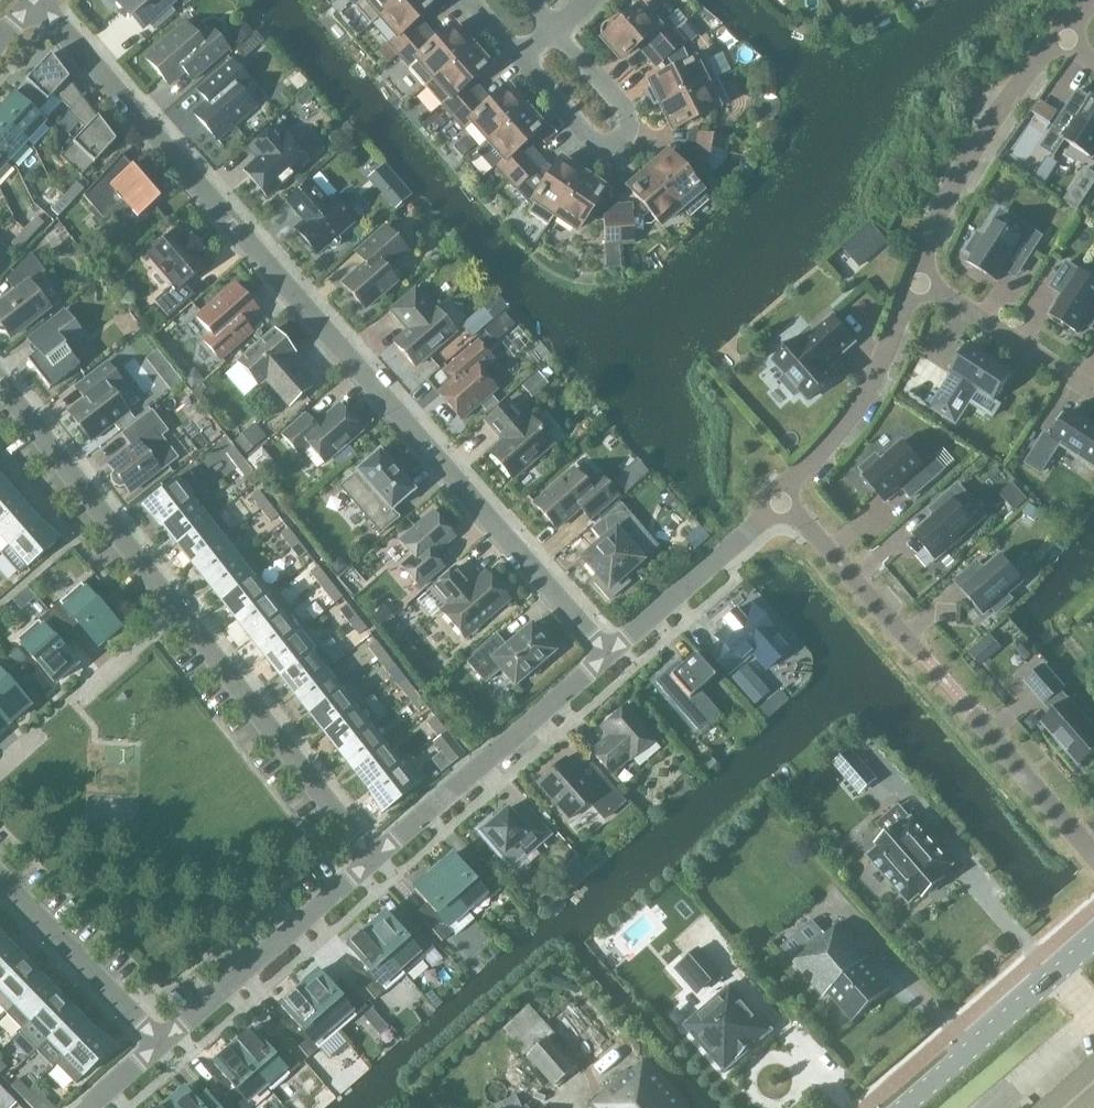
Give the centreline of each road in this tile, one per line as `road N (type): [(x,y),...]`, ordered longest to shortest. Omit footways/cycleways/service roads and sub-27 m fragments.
road 1 (residential): [(607,655),(40,4)]
road 2 (residential): [(368,859),(0,384)]
road 3 (residential): [(368,859),(607,655)]
road 4 (residential): [(152,1051),(368,859)]
road 5 (residential): [(916,281),(971,152),(1061,37)]
road 6 (residential): [(522,60),(592,145),(621,145),(627,117),(552,30)]
road 7 (residential): [(777,498),(839,436),(873,386),(916,281)]
road 8 (tertiary): [(902,1107),(1093,939)]
road 9 (residential): [(607,655),(762,522),(777,498)]
road 10 (residential): [(152,1051),(0,890)]
road 11 (residential): [(921,655),(777,498)]
road 12 (residential): [(1093,394),(916,281)]
road 13 (residential): [(975,717),(1093,857)]

